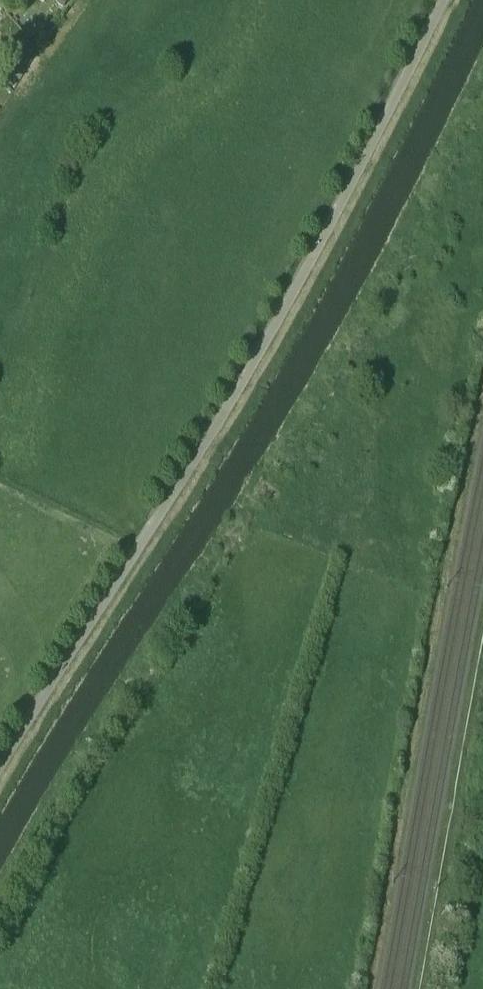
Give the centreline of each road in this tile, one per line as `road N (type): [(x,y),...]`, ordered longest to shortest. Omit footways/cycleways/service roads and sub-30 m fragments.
road 1 (track): [(438,0),(284,306),(0,763)]

